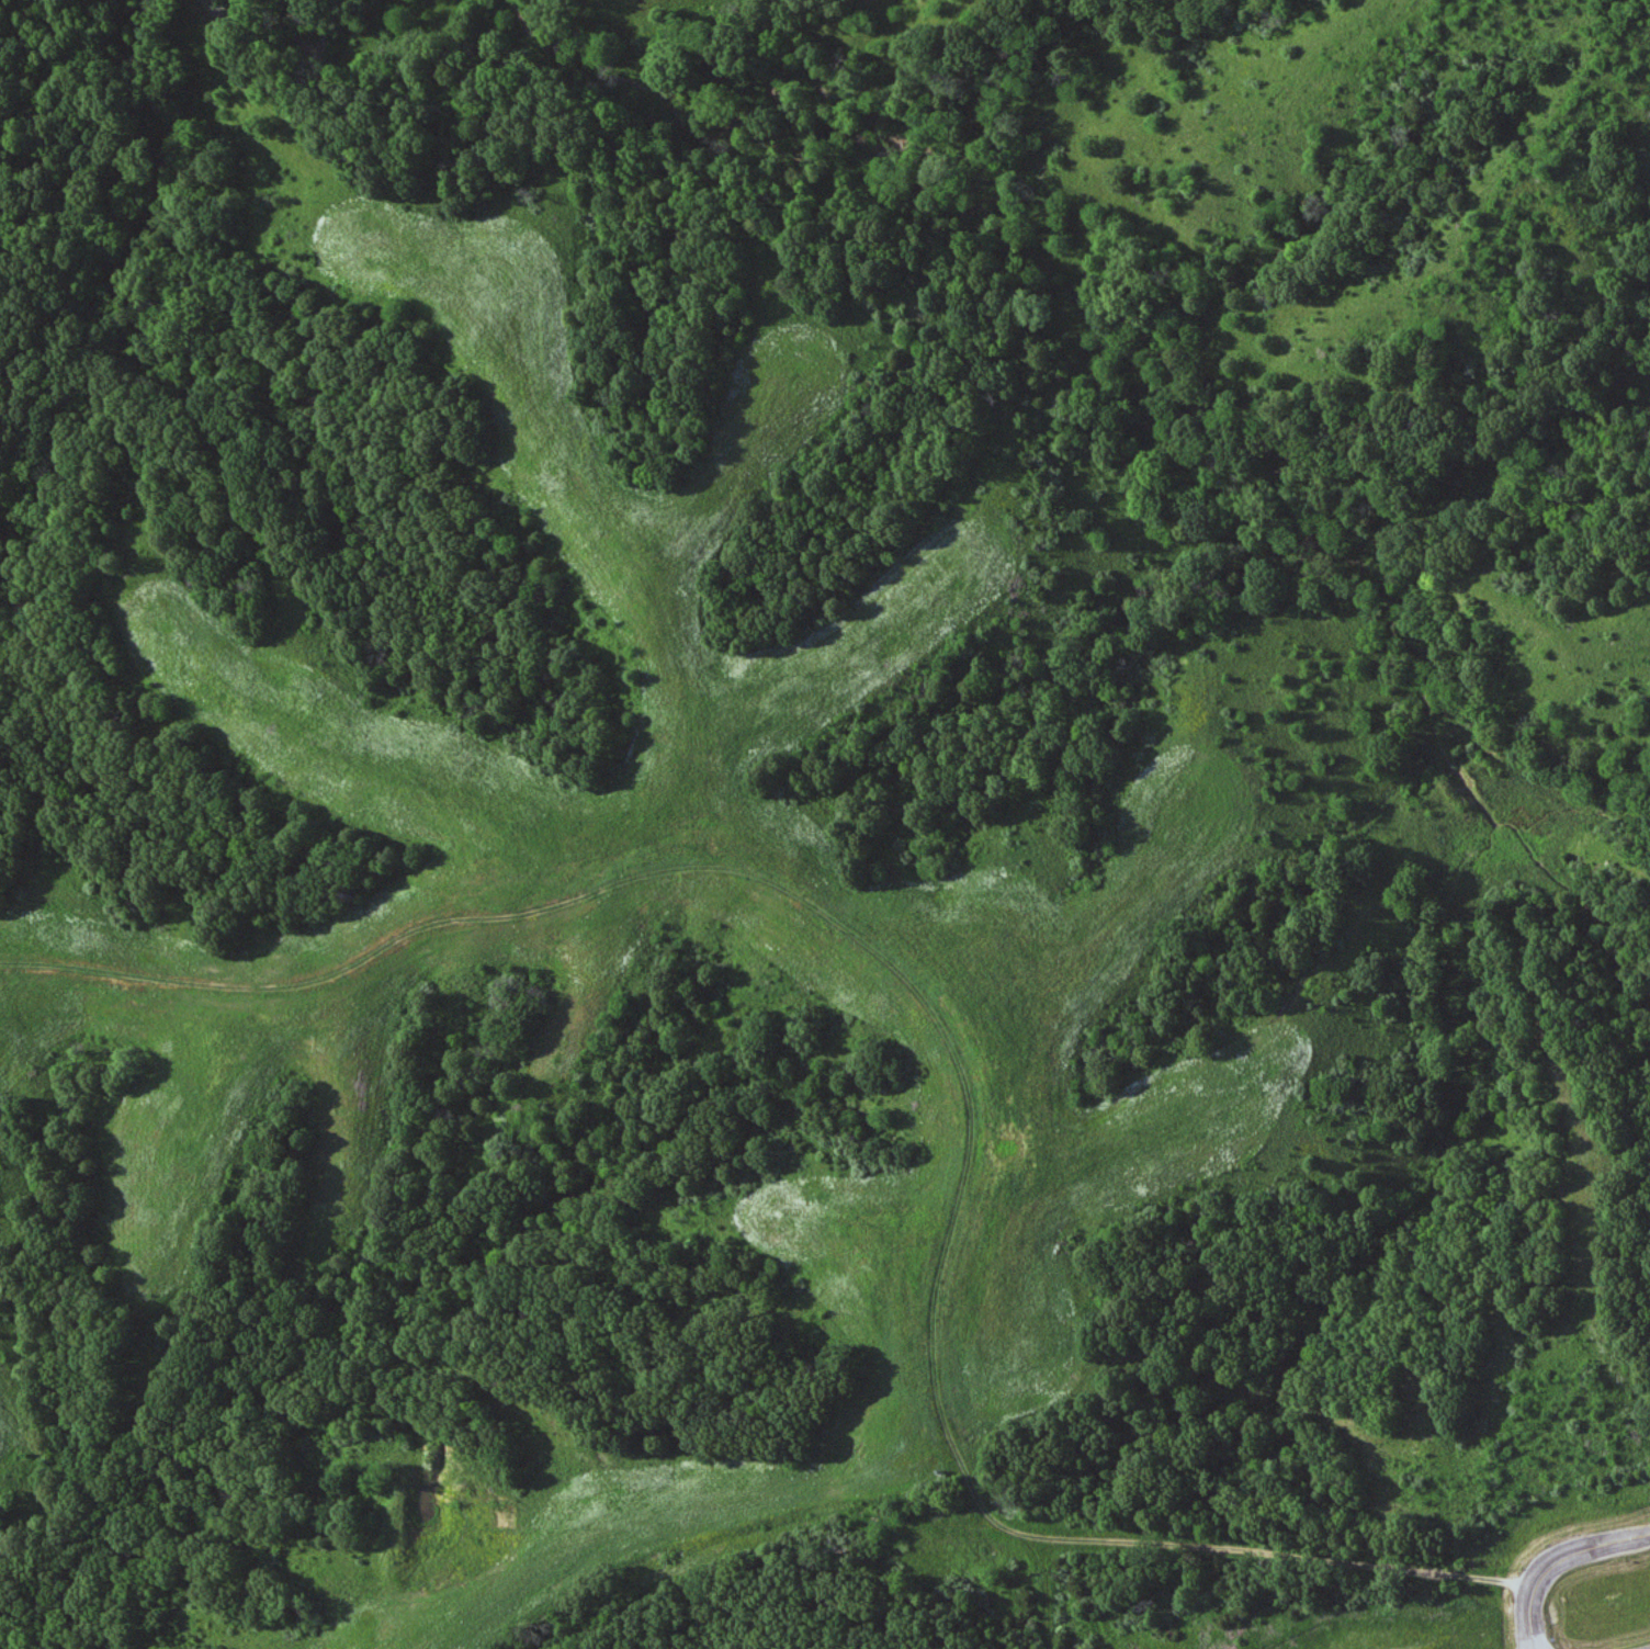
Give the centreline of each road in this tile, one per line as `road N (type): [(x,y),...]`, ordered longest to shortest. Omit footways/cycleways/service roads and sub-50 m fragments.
road 1 (tertiary): [(1539,1648),(1534,1585),(1548,1561),(1649,1530)]

